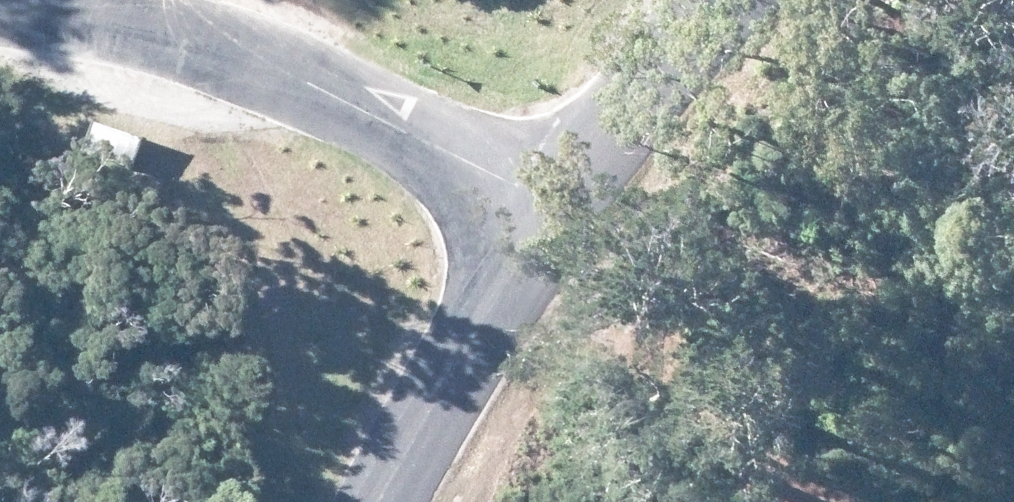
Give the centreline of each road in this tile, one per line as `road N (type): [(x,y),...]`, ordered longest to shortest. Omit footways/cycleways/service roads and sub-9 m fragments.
road 1 (unclassified): [(572,205),(276,51),(18,0)]
road 2 (unclassified): [(572,205),(390,501)]
road 3 (unclassified): [(720,0),(572,205)]

